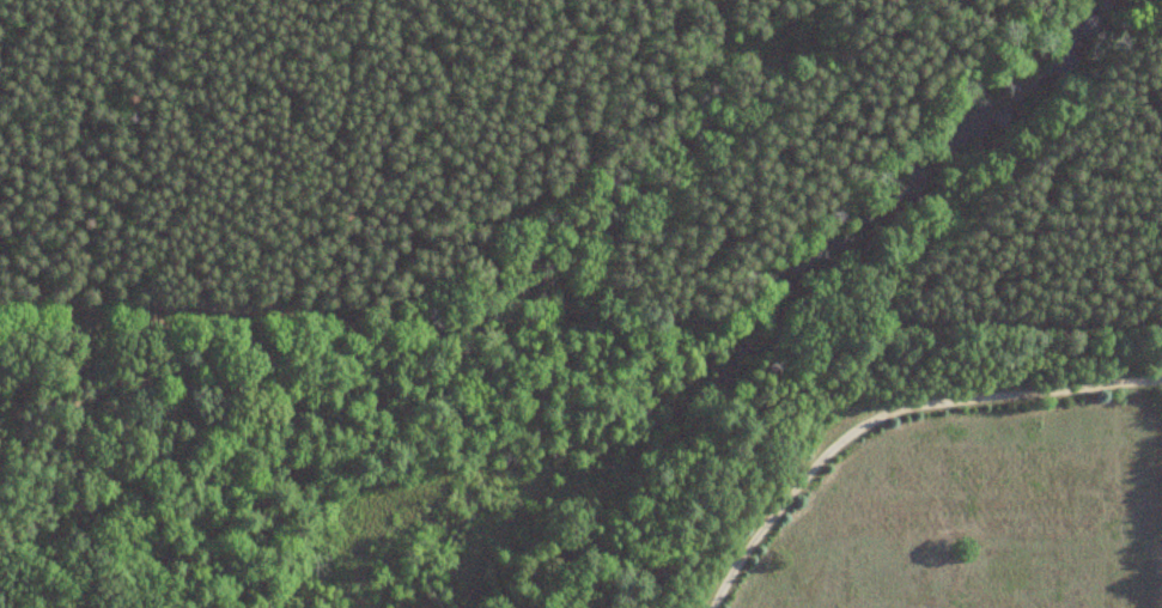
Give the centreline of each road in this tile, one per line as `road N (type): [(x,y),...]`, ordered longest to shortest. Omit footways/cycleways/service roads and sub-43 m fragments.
road 1 (residential): [(1161,326),(351,324),(203,304),(0,301)]
road 2 (track): [(618,0),(562,244),(564,326)]

